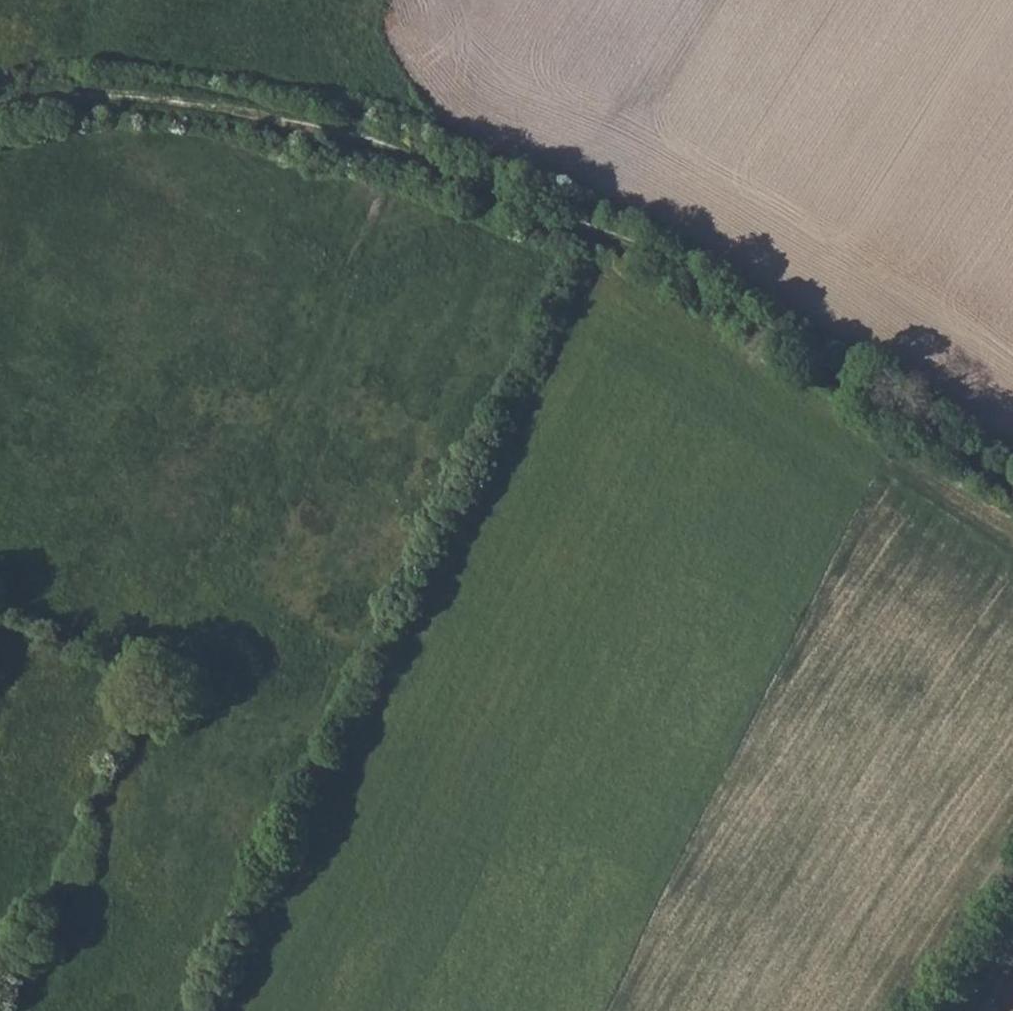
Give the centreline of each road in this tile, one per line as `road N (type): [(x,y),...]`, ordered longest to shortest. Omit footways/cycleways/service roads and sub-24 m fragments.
road 1 (track): [(1012,494),(912,434),(747,315),(587,224),(285,126),(182,109),(65,104),(0,114)]

